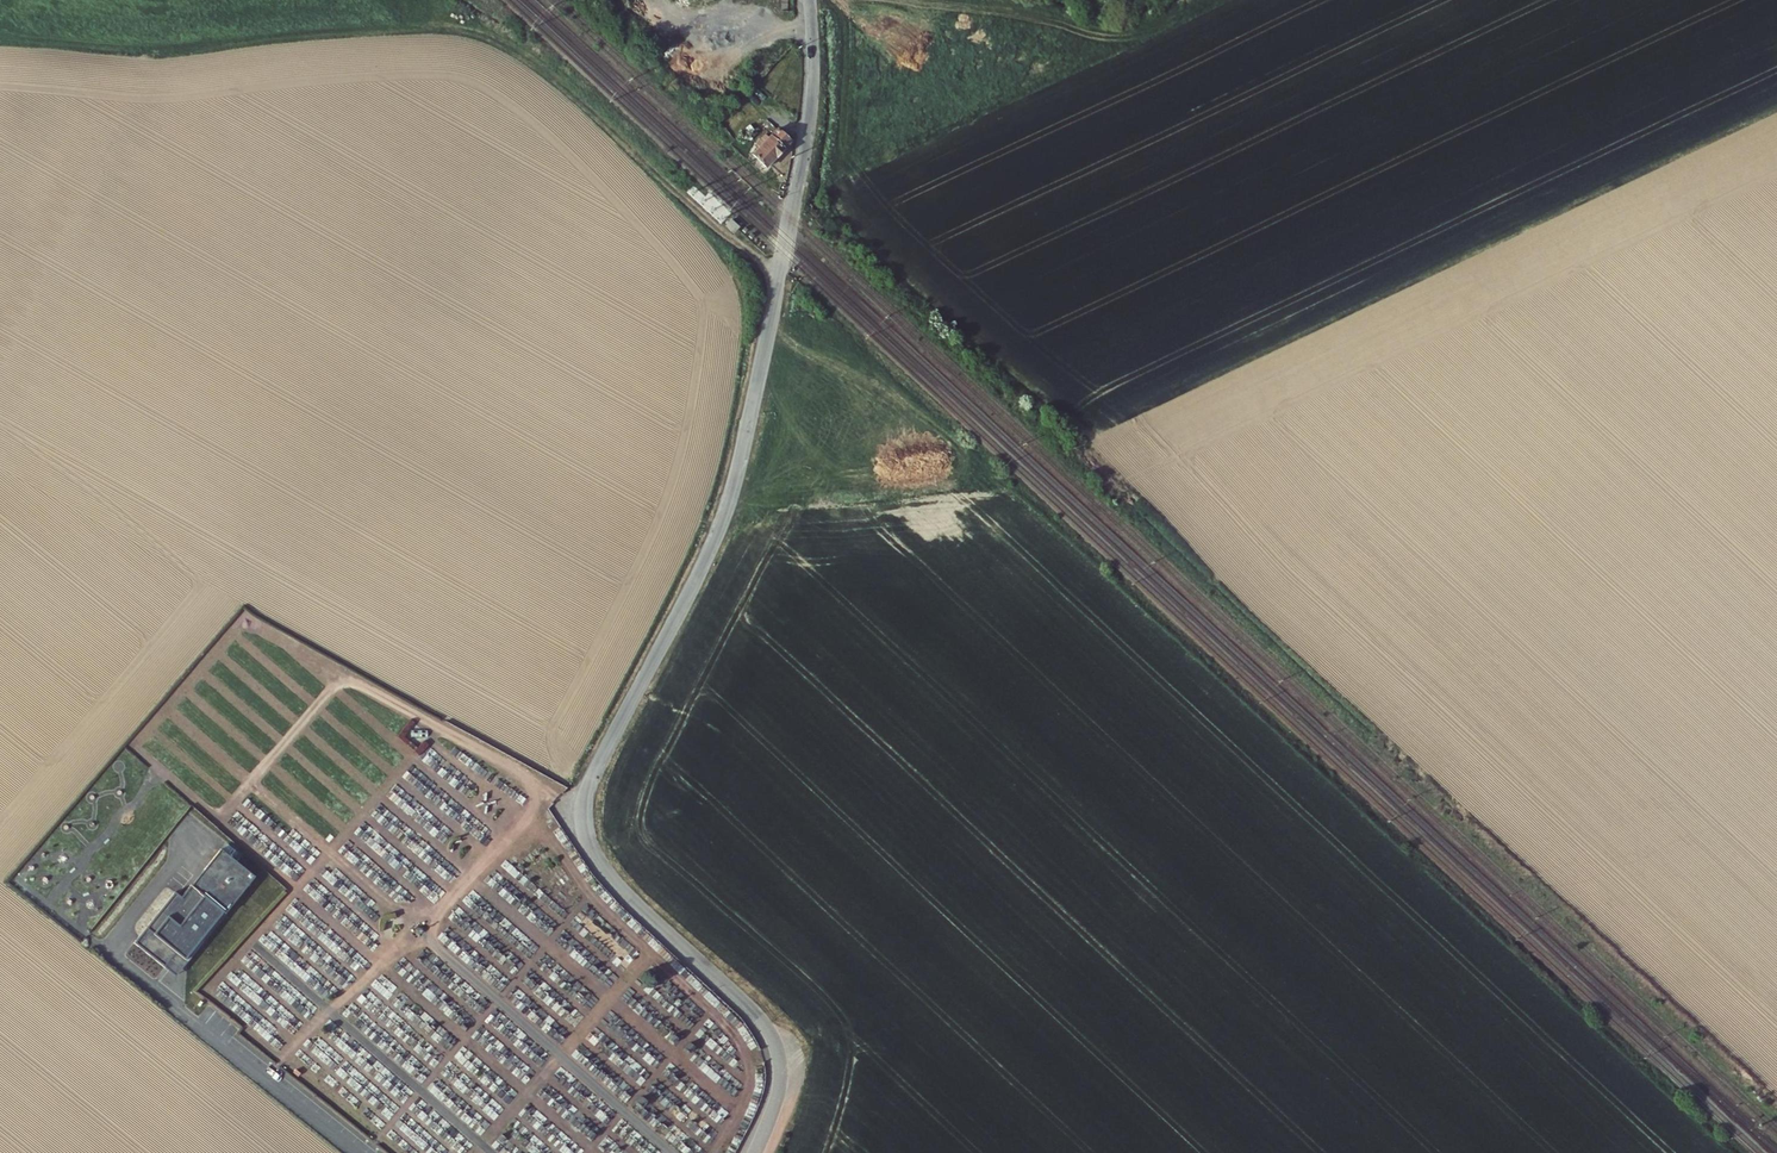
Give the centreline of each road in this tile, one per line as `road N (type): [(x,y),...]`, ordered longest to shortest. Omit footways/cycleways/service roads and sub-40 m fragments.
road 1 (residential): [(809,0),(807,139),(737,467),(705,560),(599,761),(584,810),(590,844),(611,879),(777,1044),(780,1086),(755,1152)]

